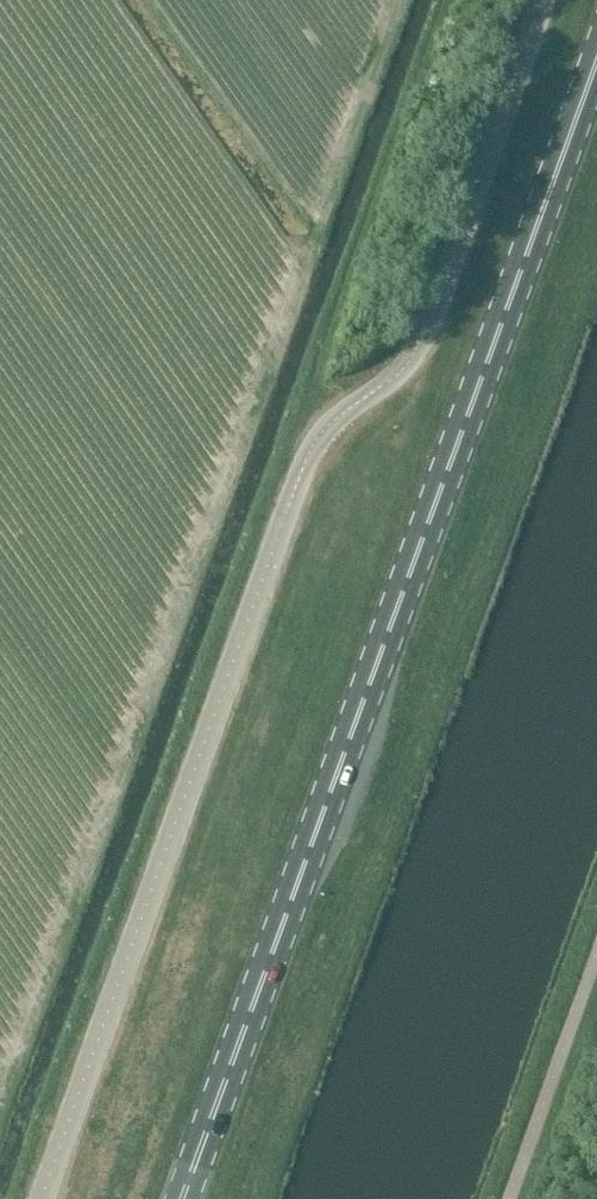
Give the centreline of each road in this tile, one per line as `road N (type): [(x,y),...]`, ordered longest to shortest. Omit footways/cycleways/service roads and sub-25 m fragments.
road 1 (unclassified): [(542,0),(417,347),(397,374),(334,420),(302,468),(41,1198)]
road 2 (primary): [(182,1198),(596,59)]
road 3 (unclassified): [(557,1063),(509,1198)]

